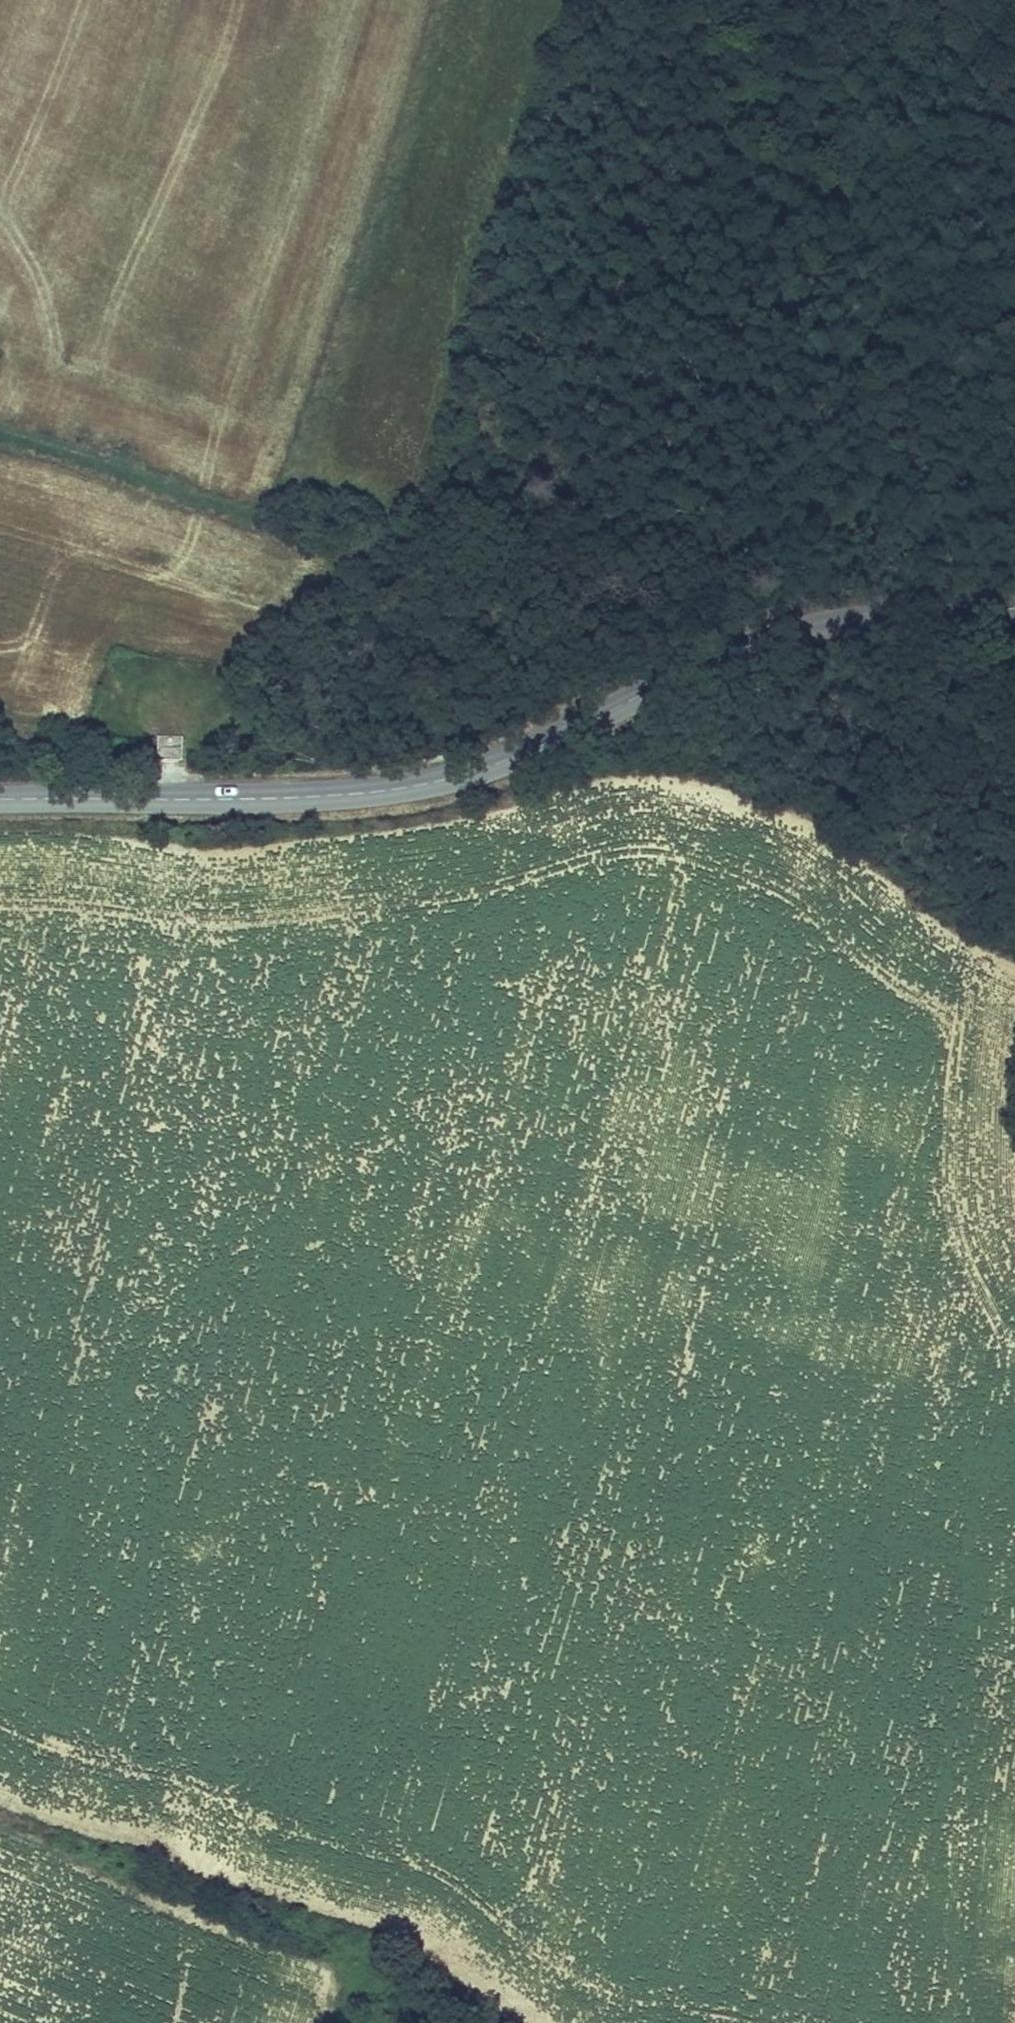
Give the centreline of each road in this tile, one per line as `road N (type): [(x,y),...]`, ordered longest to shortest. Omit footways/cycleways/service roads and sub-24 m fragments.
road 1 (tertiary): [(0,800),(318,795),(440,778),(556,737),(774,636),(893,614),(1014,609)]
road 2 (track): [(0,434),(71,449),(277,518),(344,552),(426,612),(556,737)]

